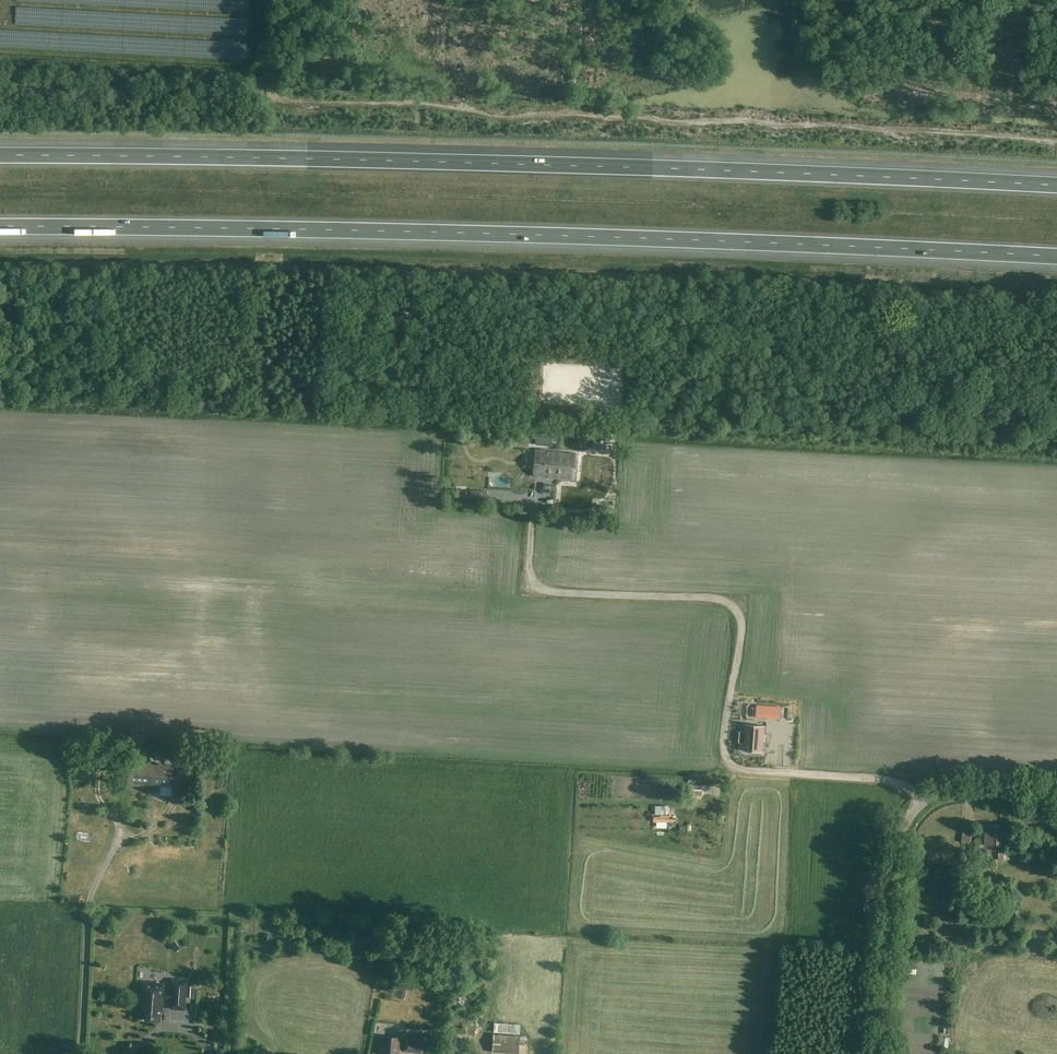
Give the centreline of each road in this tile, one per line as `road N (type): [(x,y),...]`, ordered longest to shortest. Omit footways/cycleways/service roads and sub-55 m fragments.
road 1 (motorway): [(1056,186),(714,169),(0,155)]
road 2 (motorway): [(0,227),(710,239),(1056,256)]
road 3 (track): [(926,801),(889,780),(738,769),(724,742),(742,626),(736,608),(722,600),(546,591),(530,574),(533,511)]
road 4 (unclassified): [(1056,792),(955,789),(915,810),(898,849),(879,1053)]
road 5 (track): [(81,1053),(88,909),(121,838),(99,797),(98,773)]

